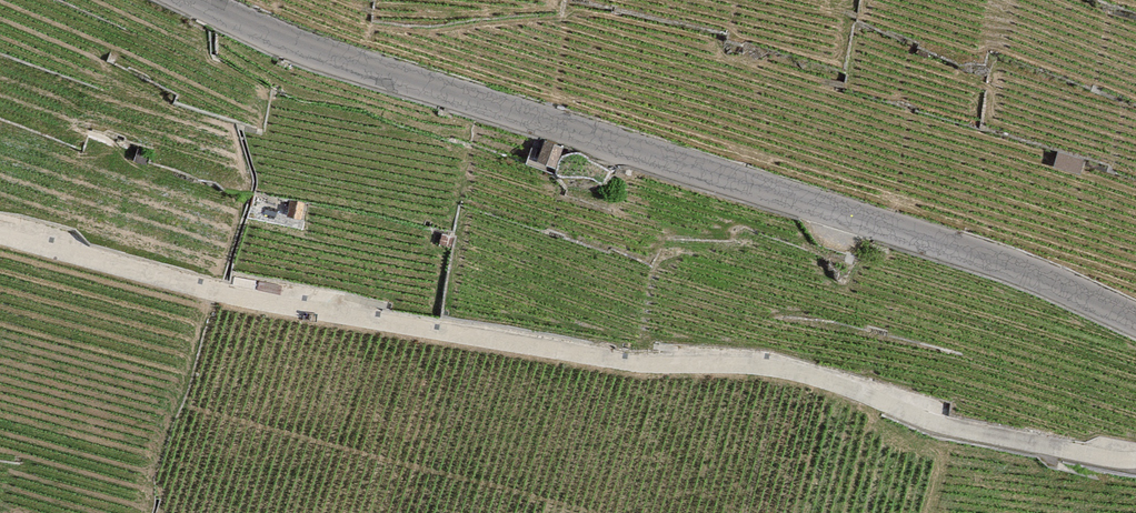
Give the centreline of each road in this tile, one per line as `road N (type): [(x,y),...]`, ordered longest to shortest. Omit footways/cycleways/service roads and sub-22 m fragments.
road 1 (track): [(0,233),(211,292),(634,361),(770,365),(936,424),(1135,460)]
road 2 (secondary): [(200,0),(311,48),(994,258),(1135,318)]

